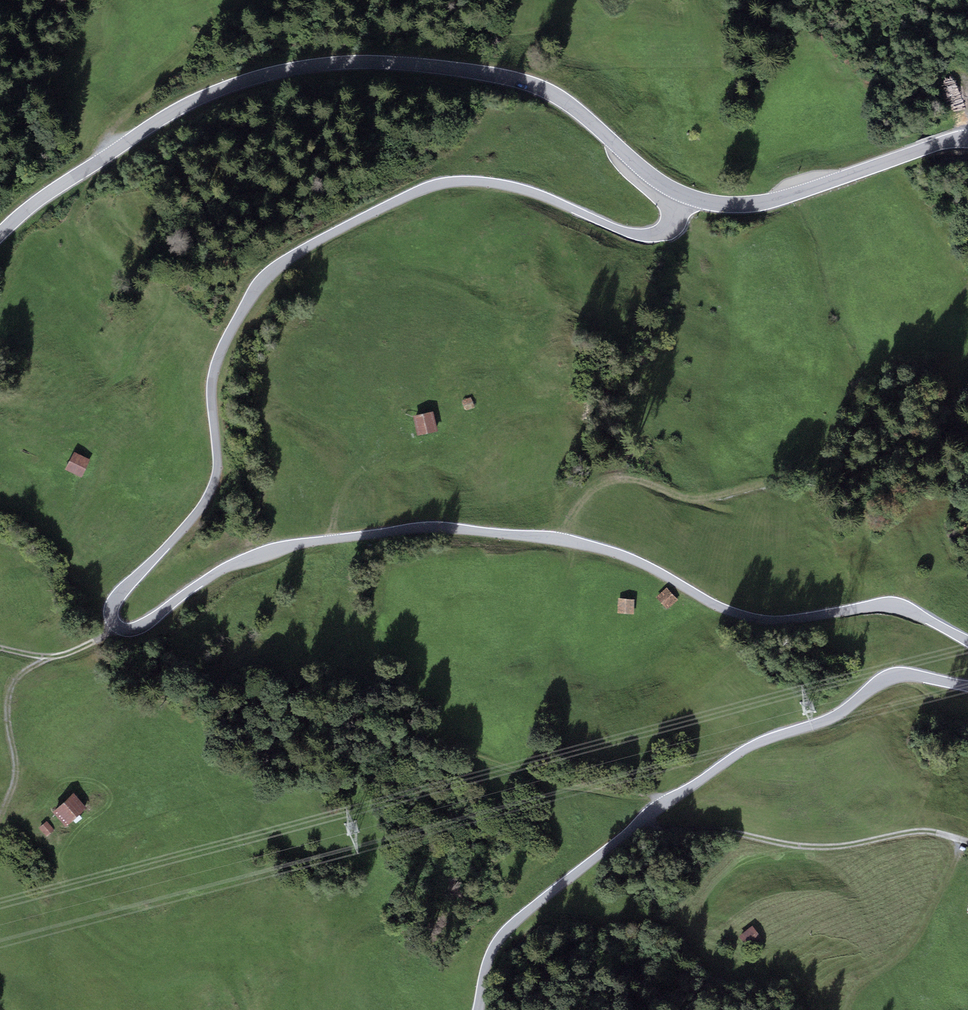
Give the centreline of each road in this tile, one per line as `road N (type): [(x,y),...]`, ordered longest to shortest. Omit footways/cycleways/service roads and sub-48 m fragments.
road 1 (unclassified): [(967,642),(886,606),(750,620),(618,554),(428,527),(256,555),(149,622),(117,625),(114,601),(212,489),(217,364),(250,299),(290,259),(418,192),(454,182),(518,188),(637,235),(669,227),(686,197)]
road 2 (tertiary): [(686,197),(566,102),(526,83),(452,69),(336,64),(203,96),(49,193),(0,236)]
road 3 (unclassified): [(477,1009),(489,960),(509,927),(736,756),(829,720),(895,675),(967,686)]
road 4 (track): [(562,541),(571,509),(601,480),(640,480),(691,501),(842,471),(910,388),(967,283)]
road 5 (track): [(647,819),(667,831),(809,847),(915,832),(967,842)]
road 6 (tertiary): [(967,140),(776,199),(734,205),(686,197)]
road 7 (track): [(962,840),(921,933),(854,994),(847,1009)]
road 8 (track): [(0,816),(17,769),(7,702),(15,680),(53,658)]
road 9 (track): [(117,625),(53,658),(0,647)]

